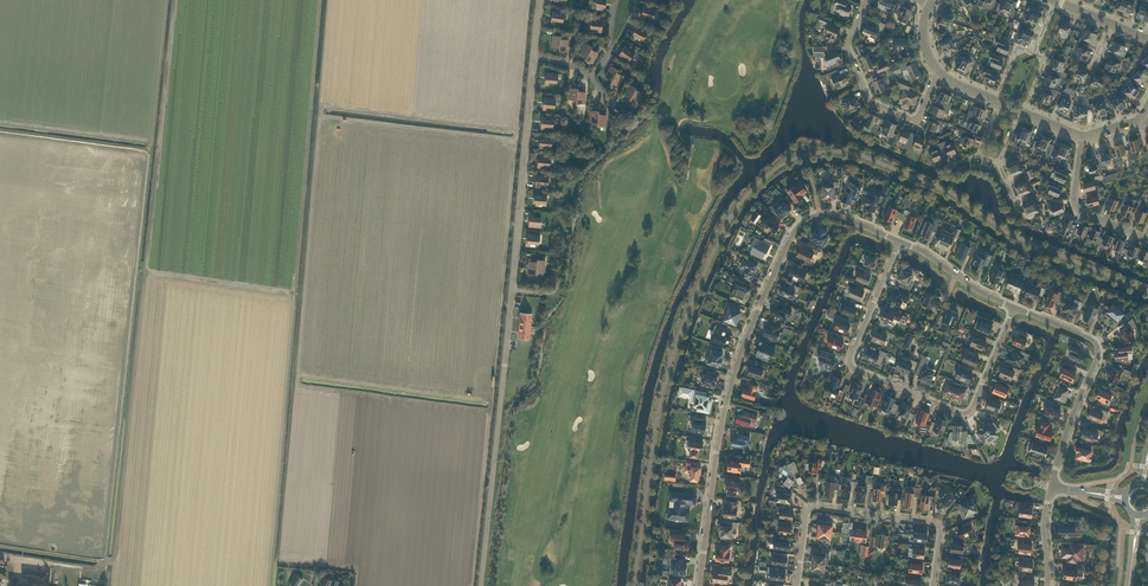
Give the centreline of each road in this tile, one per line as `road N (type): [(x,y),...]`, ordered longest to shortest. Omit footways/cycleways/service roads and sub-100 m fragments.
road 1 (residential): [(697,585),(722,414),(794,233),(809,217),(838,214),(899,242)]
road 2 (residential): [(899,242),(852,356),(855,375),(968,418),(1014,309)]
road 3 (residential): [(934,585),(935,526),(814,511),(805,519),(796,585)]
road 4 (residential): [(1052,488),(1098,348),(1014,309)]
road 5 (residential): [(938,72),(918,120),(871,101),(849,49),(868,0)]
road 6 (residential): [(1147,240),(1076,207),(1081,137)]
road 7 (residential): [(1014,309),(899,242)]

